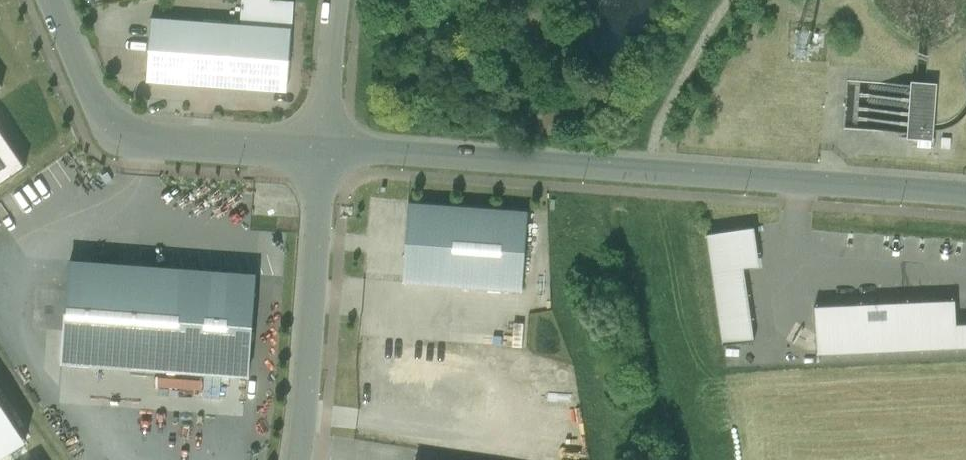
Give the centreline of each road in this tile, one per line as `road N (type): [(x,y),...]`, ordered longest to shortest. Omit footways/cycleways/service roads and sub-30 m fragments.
road 1 (unclassified): [(323,150),(965,193)]
road 2 (unclassified): [(49,0),(94,103),(128,134),(323,150)]
road 3 (residential): [(298,459),(323,150)]
road 4 (residential): [(323,150),(336,0)]

